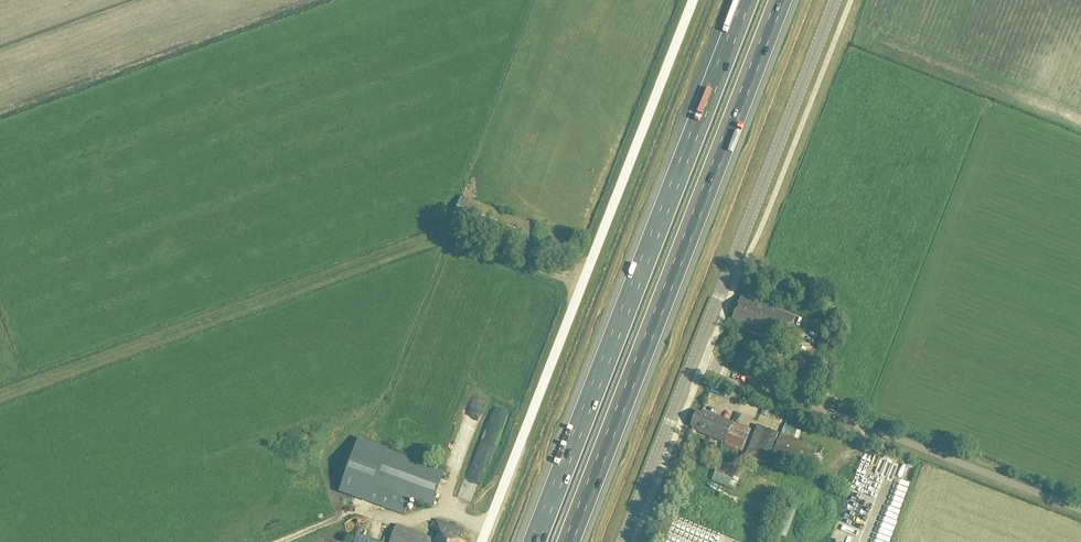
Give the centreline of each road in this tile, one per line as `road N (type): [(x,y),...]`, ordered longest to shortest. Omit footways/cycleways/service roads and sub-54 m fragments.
road 1 (track): [(582,286),(440,237),(0,396)]
road 2 (motorway): [(571,541),(784,0)]
road 3 (unclassified): [(481,541),(693,0)]
road 4 (motorway): [(747,0),(536,541)]
road 5 (unclassified): [(1080,510),(694,361)]
road 6 (unclassified): [(694,361),(836,0)]
road 7 (unclassified): [(623,541),(694,361)]

